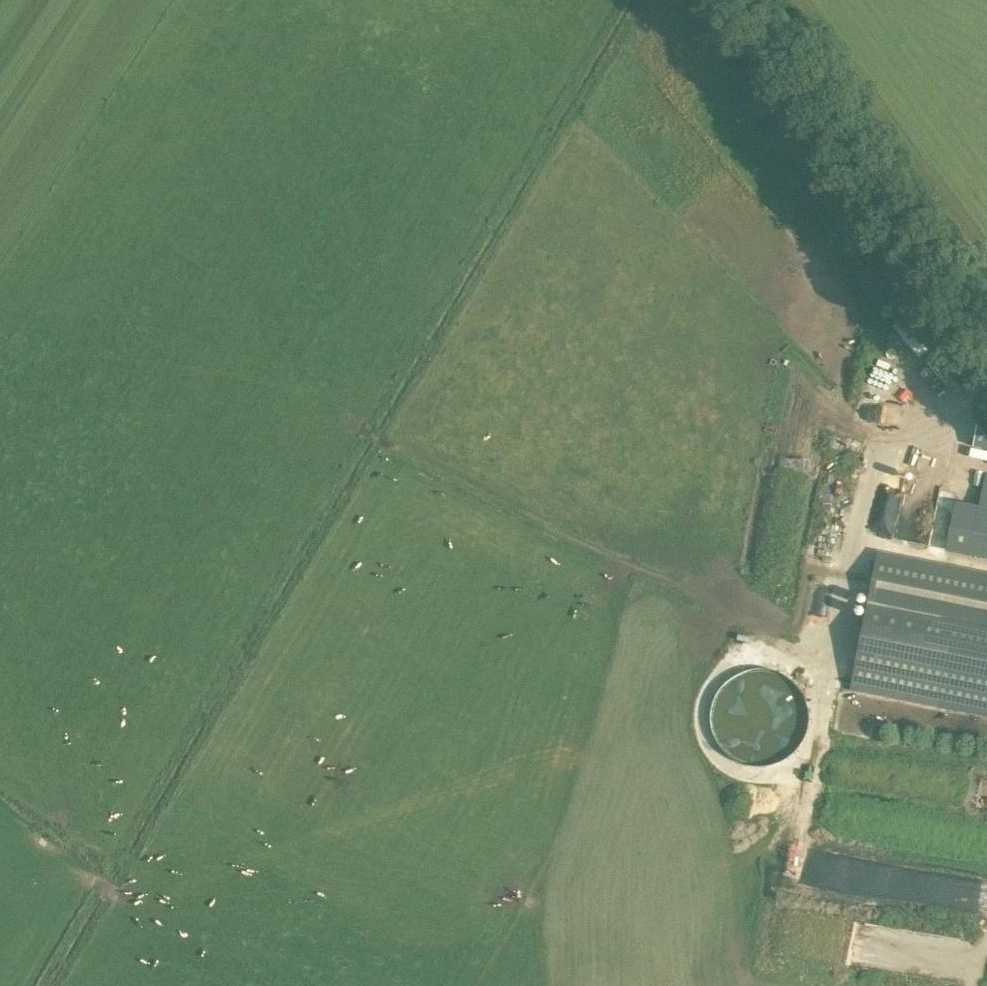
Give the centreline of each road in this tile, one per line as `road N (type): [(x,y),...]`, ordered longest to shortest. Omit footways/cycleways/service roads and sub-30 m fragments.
road 1 (unclassified): [(986,337),(715,0)]

